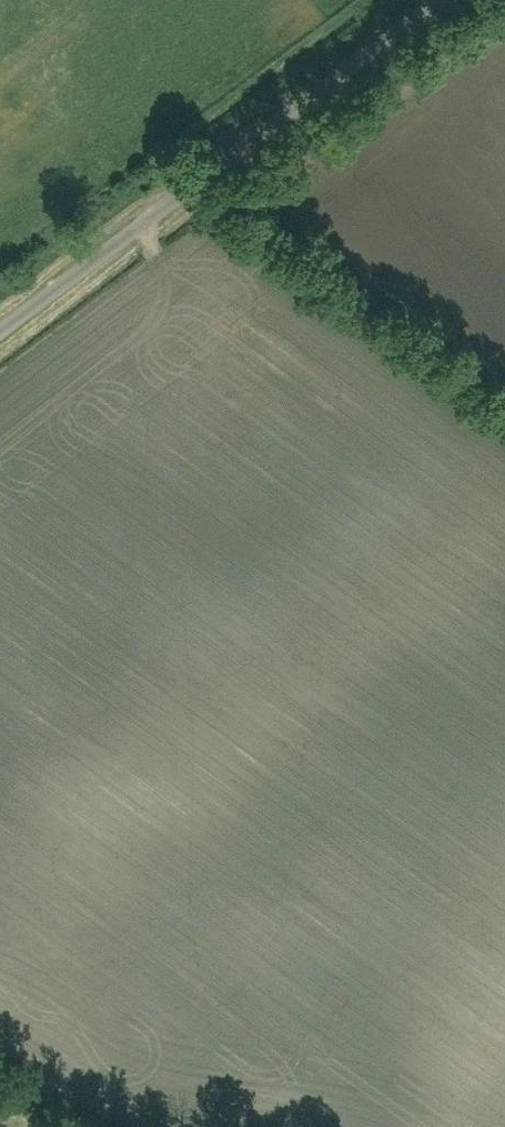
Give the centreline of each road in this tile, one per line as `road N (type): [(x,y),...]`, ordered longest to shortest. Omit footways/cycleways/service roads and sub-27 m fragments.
road 1 (residential): [(0,330),(440,0)]

